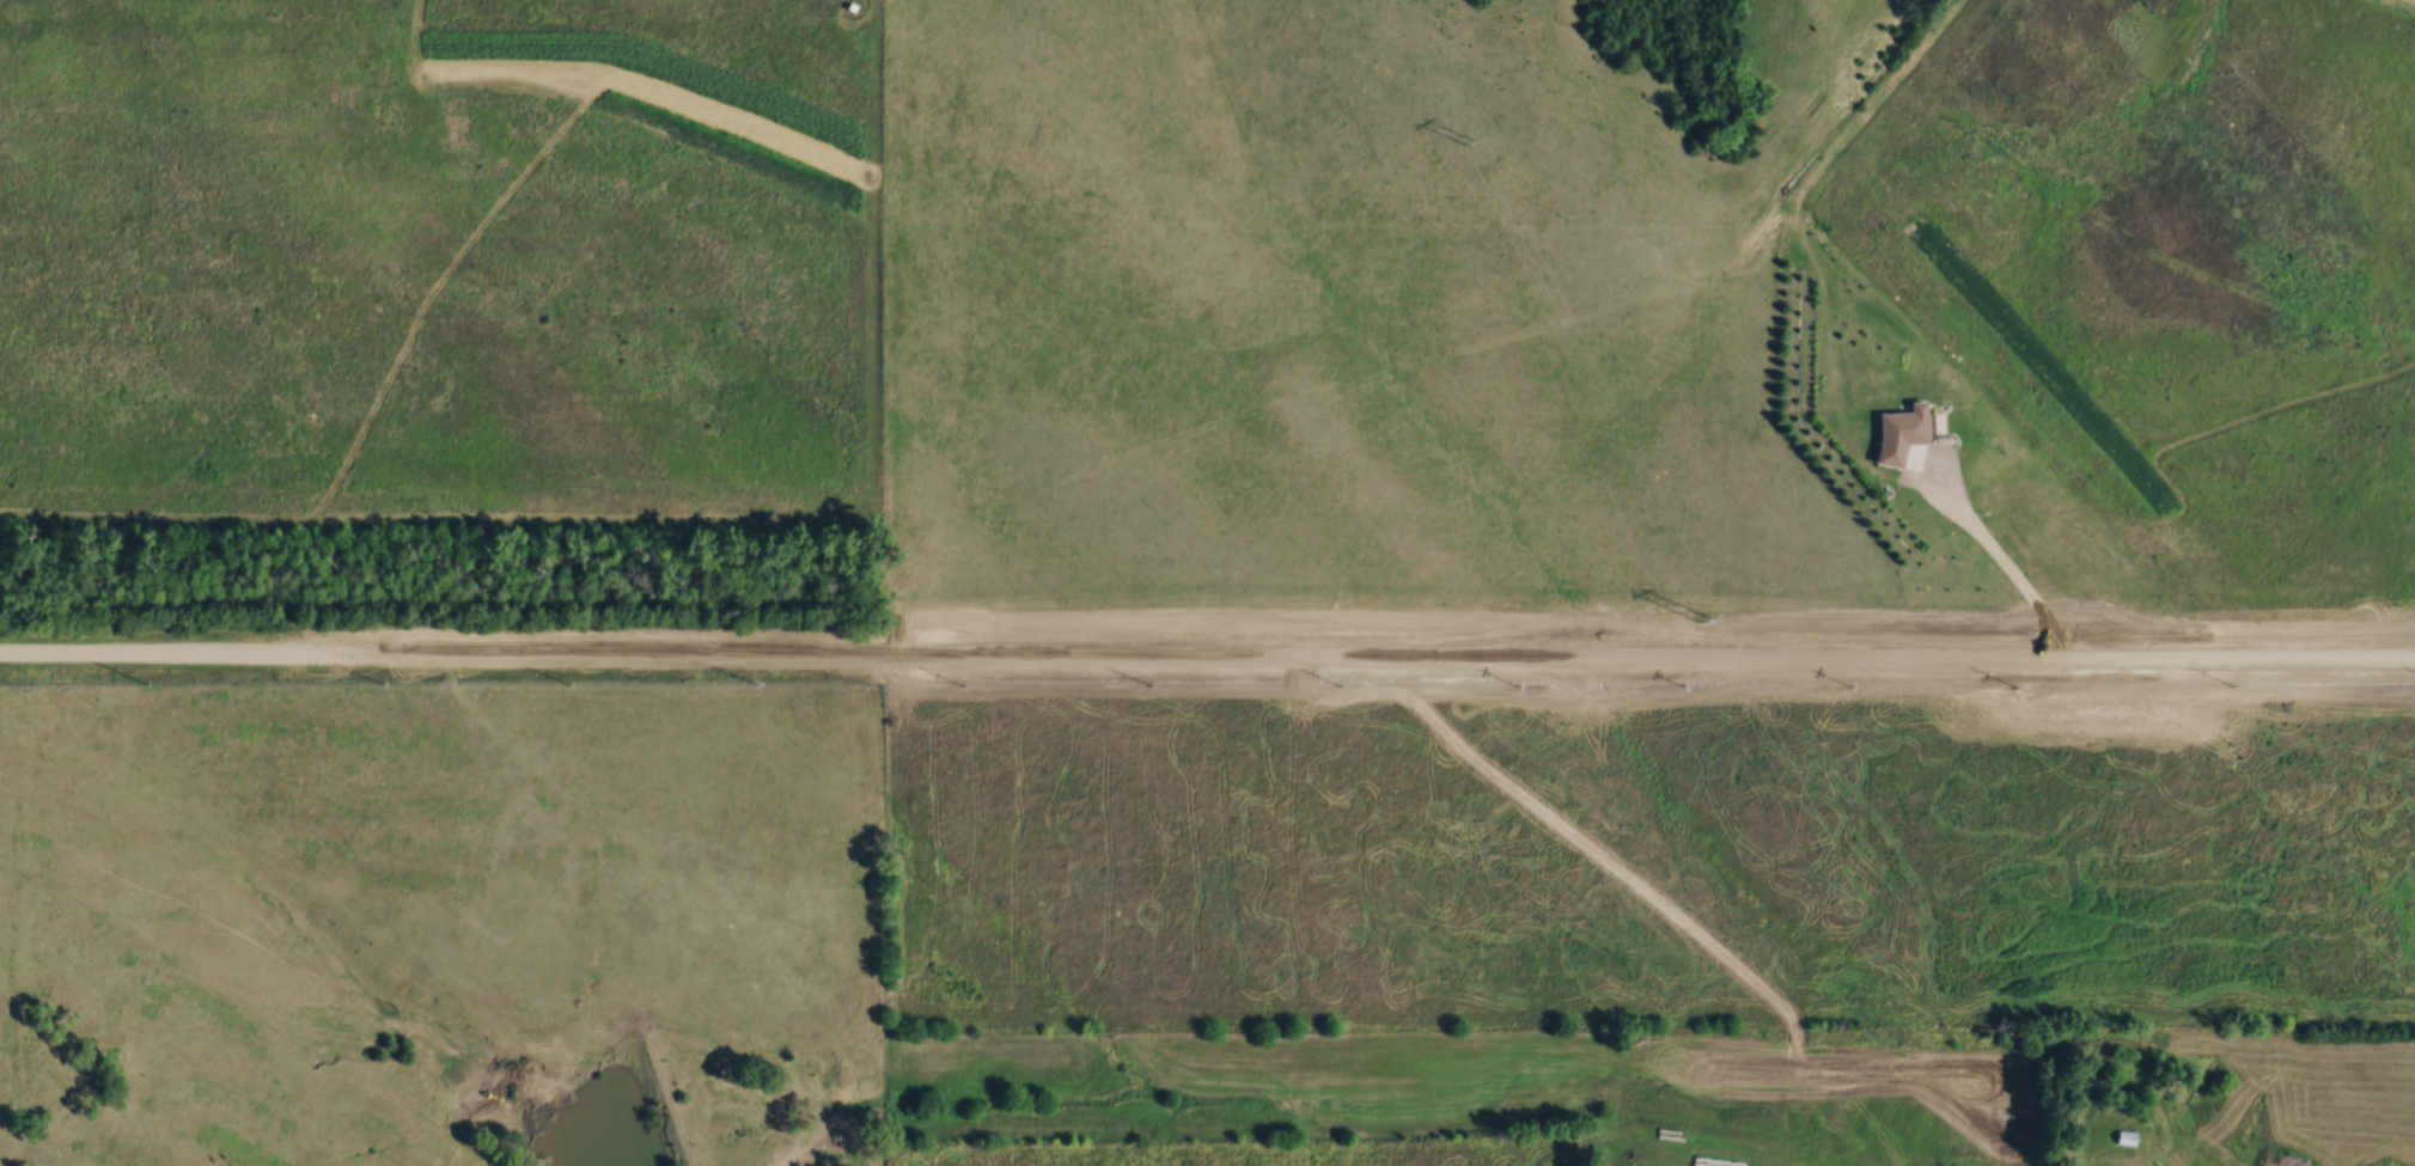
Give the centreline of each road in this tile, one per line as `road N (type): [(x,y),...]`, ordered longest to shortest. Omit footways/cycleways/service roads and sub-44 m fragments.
road 1 (residential): [(2414,664),(0,658)]

